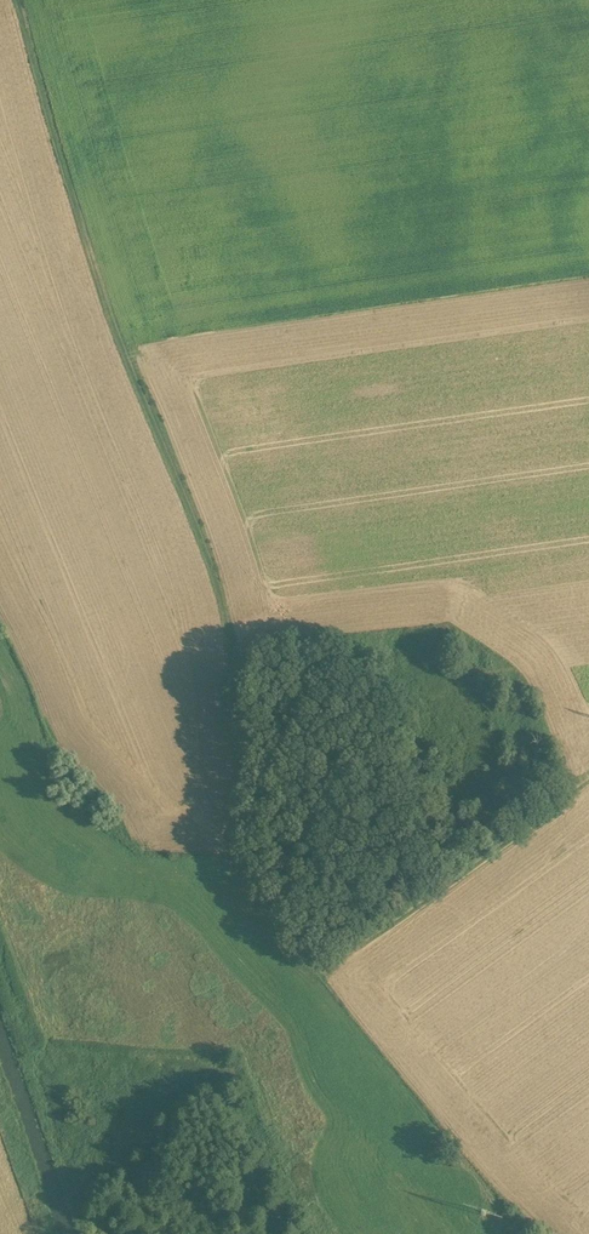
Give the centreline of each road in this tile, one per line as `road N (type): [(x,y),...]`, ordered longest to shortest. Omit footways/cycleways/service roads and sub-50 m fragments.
road 1 (track): [(16,0),(121,348),(216,578),(241,724),(240,853),(289,947),(321,969),(588,778)]

